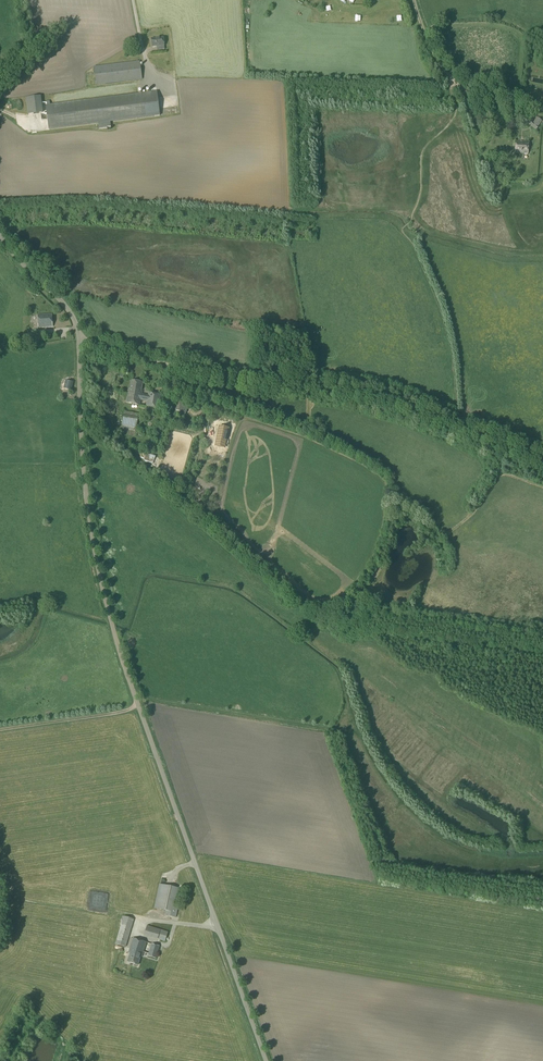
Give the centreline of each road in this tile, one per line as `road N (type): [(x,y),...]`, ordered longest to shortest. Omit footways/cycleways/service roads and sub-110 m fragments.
road 1 (unclassified): [(266,1060),(115,637),(85,484),(76,326),(0,236)]
road 2 (track): [(459,426),(374,396),(167,365)]
road 3 (track): [(458,83),(493,187),(540,188)]

